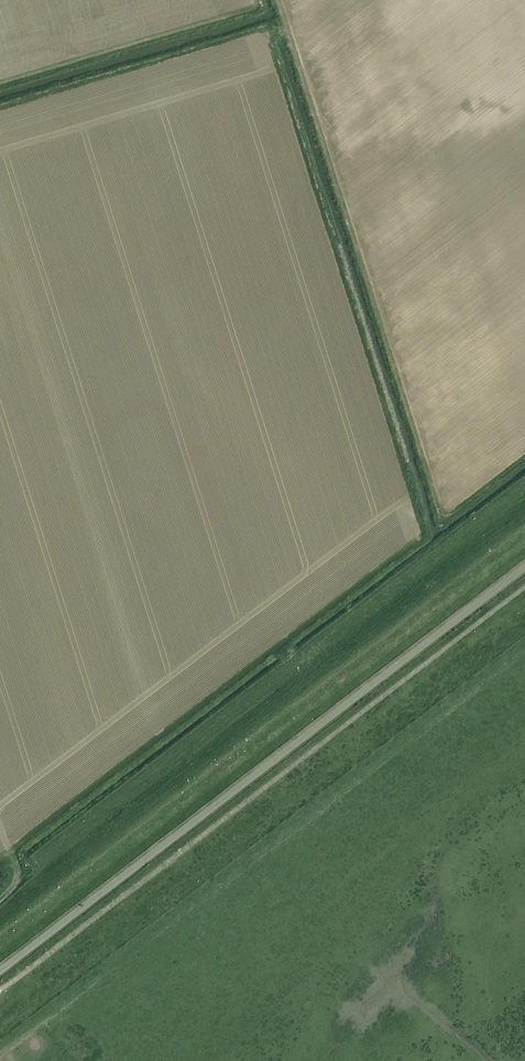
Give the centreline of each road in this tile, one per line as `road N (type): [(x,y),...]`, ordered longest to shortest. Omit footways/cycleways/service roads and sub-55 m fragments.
road 1 (unclassified): [(0,970),(524,570)]

